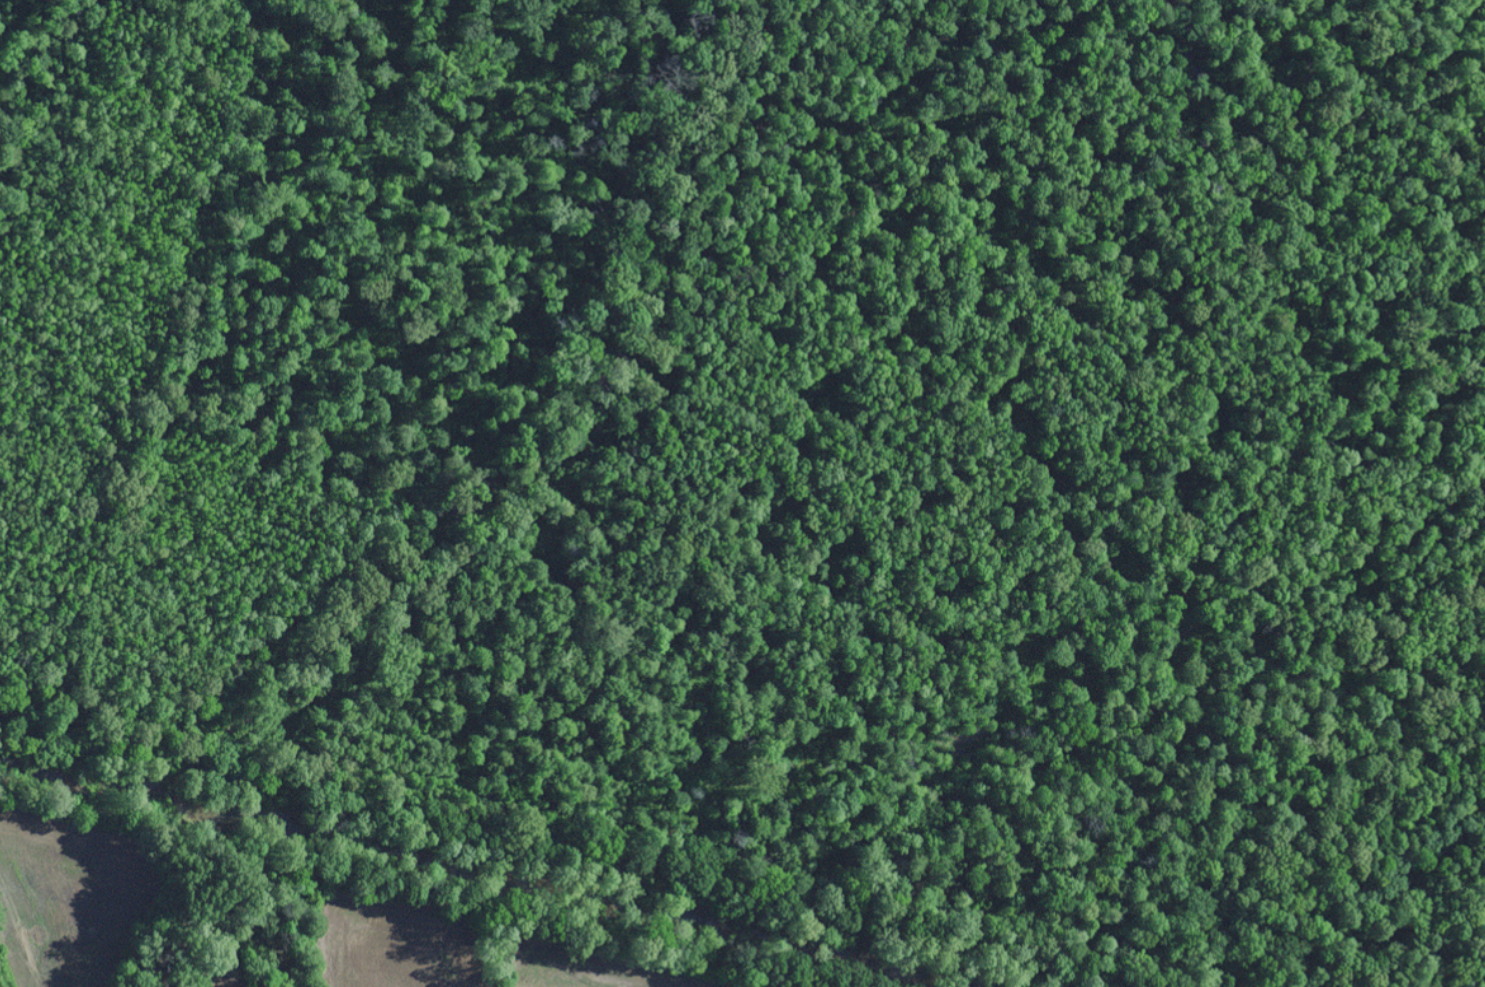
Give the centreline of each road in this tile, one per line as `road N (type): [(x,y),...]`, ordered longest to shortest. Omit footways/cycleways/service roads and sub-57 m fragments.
road 1 (residential): [(0,670),(761,842),(1484,481)]

